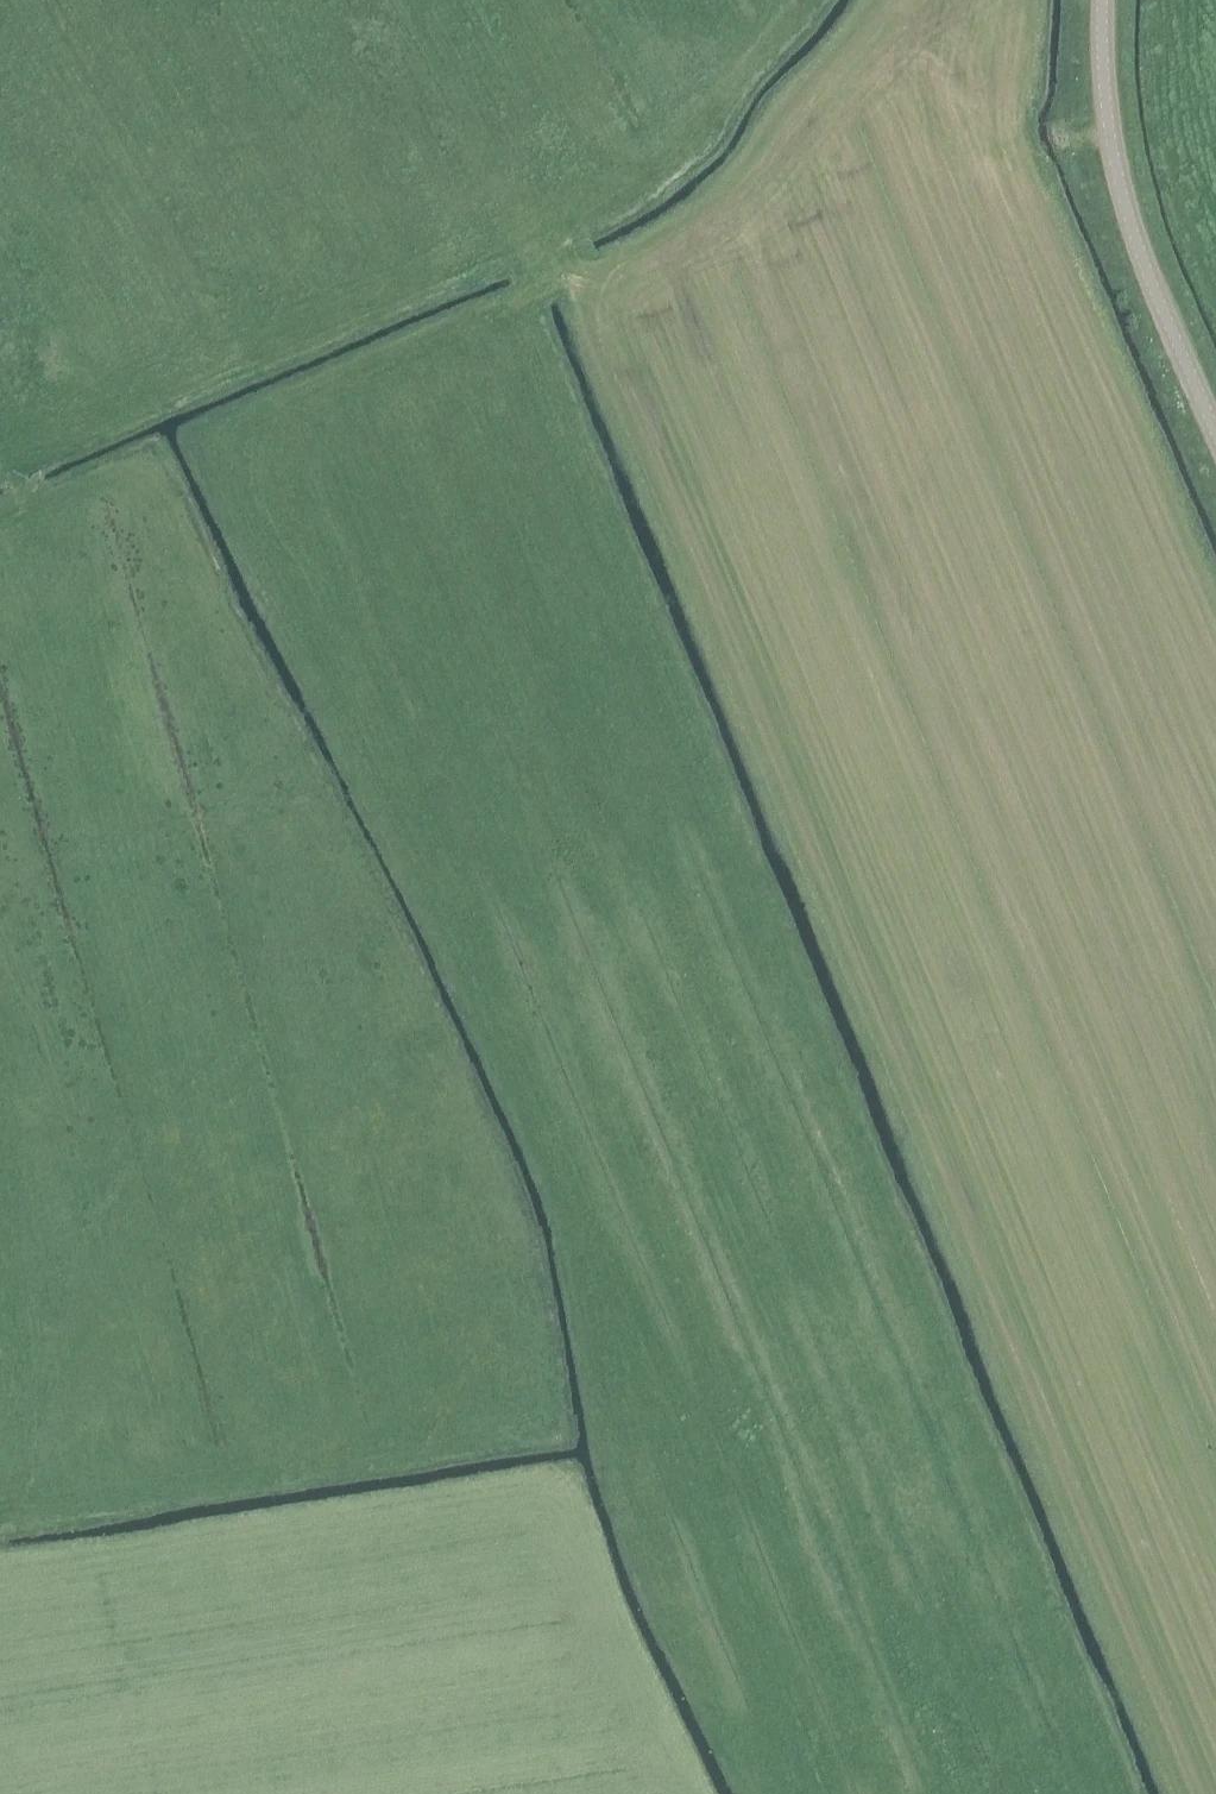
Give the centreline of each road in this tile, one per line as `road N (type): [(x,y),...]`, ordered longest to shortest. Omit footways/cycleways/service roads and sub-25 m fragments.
road 1 (tertiary): [(1215,434),(1141,255),(1115,162),(1102,0)]

